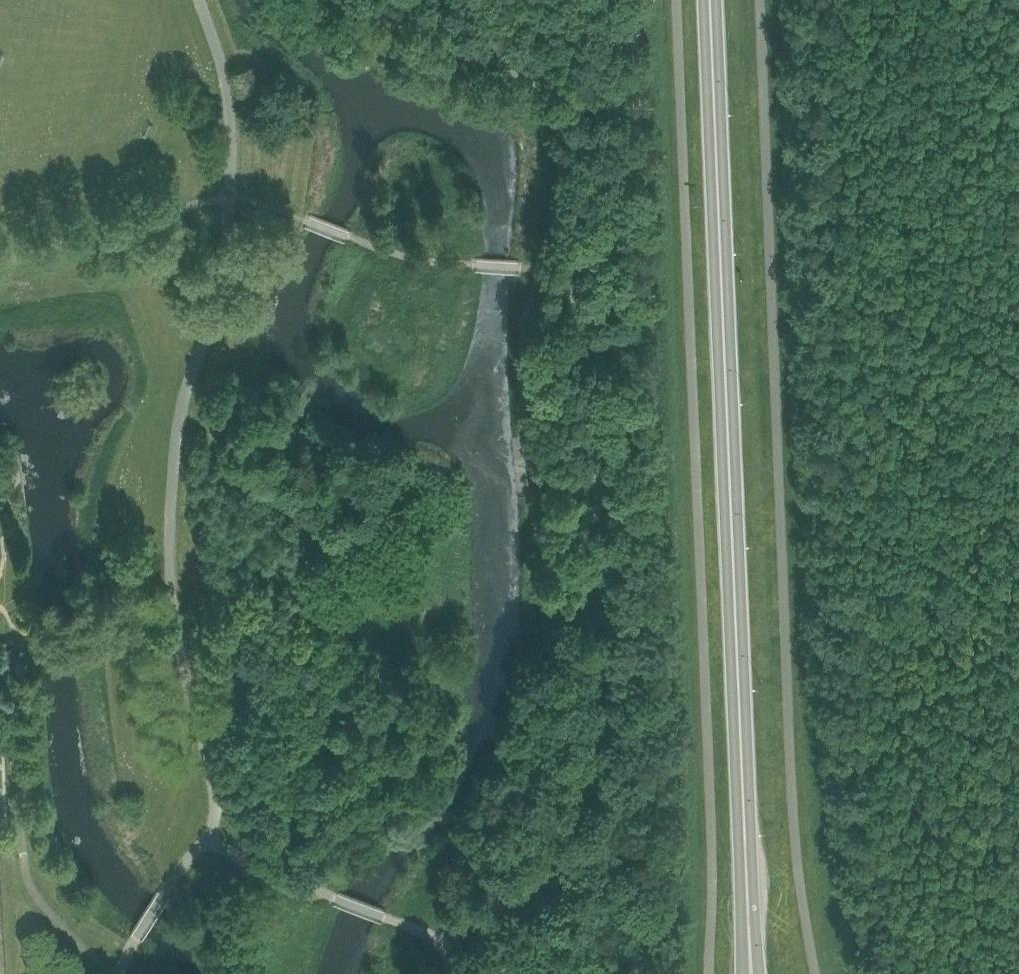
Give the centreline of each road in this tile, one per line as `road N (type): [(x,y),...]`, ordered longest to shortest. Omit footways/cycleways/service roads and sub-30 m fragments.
road 1 (secondary): [(750,971),(710,0)]

